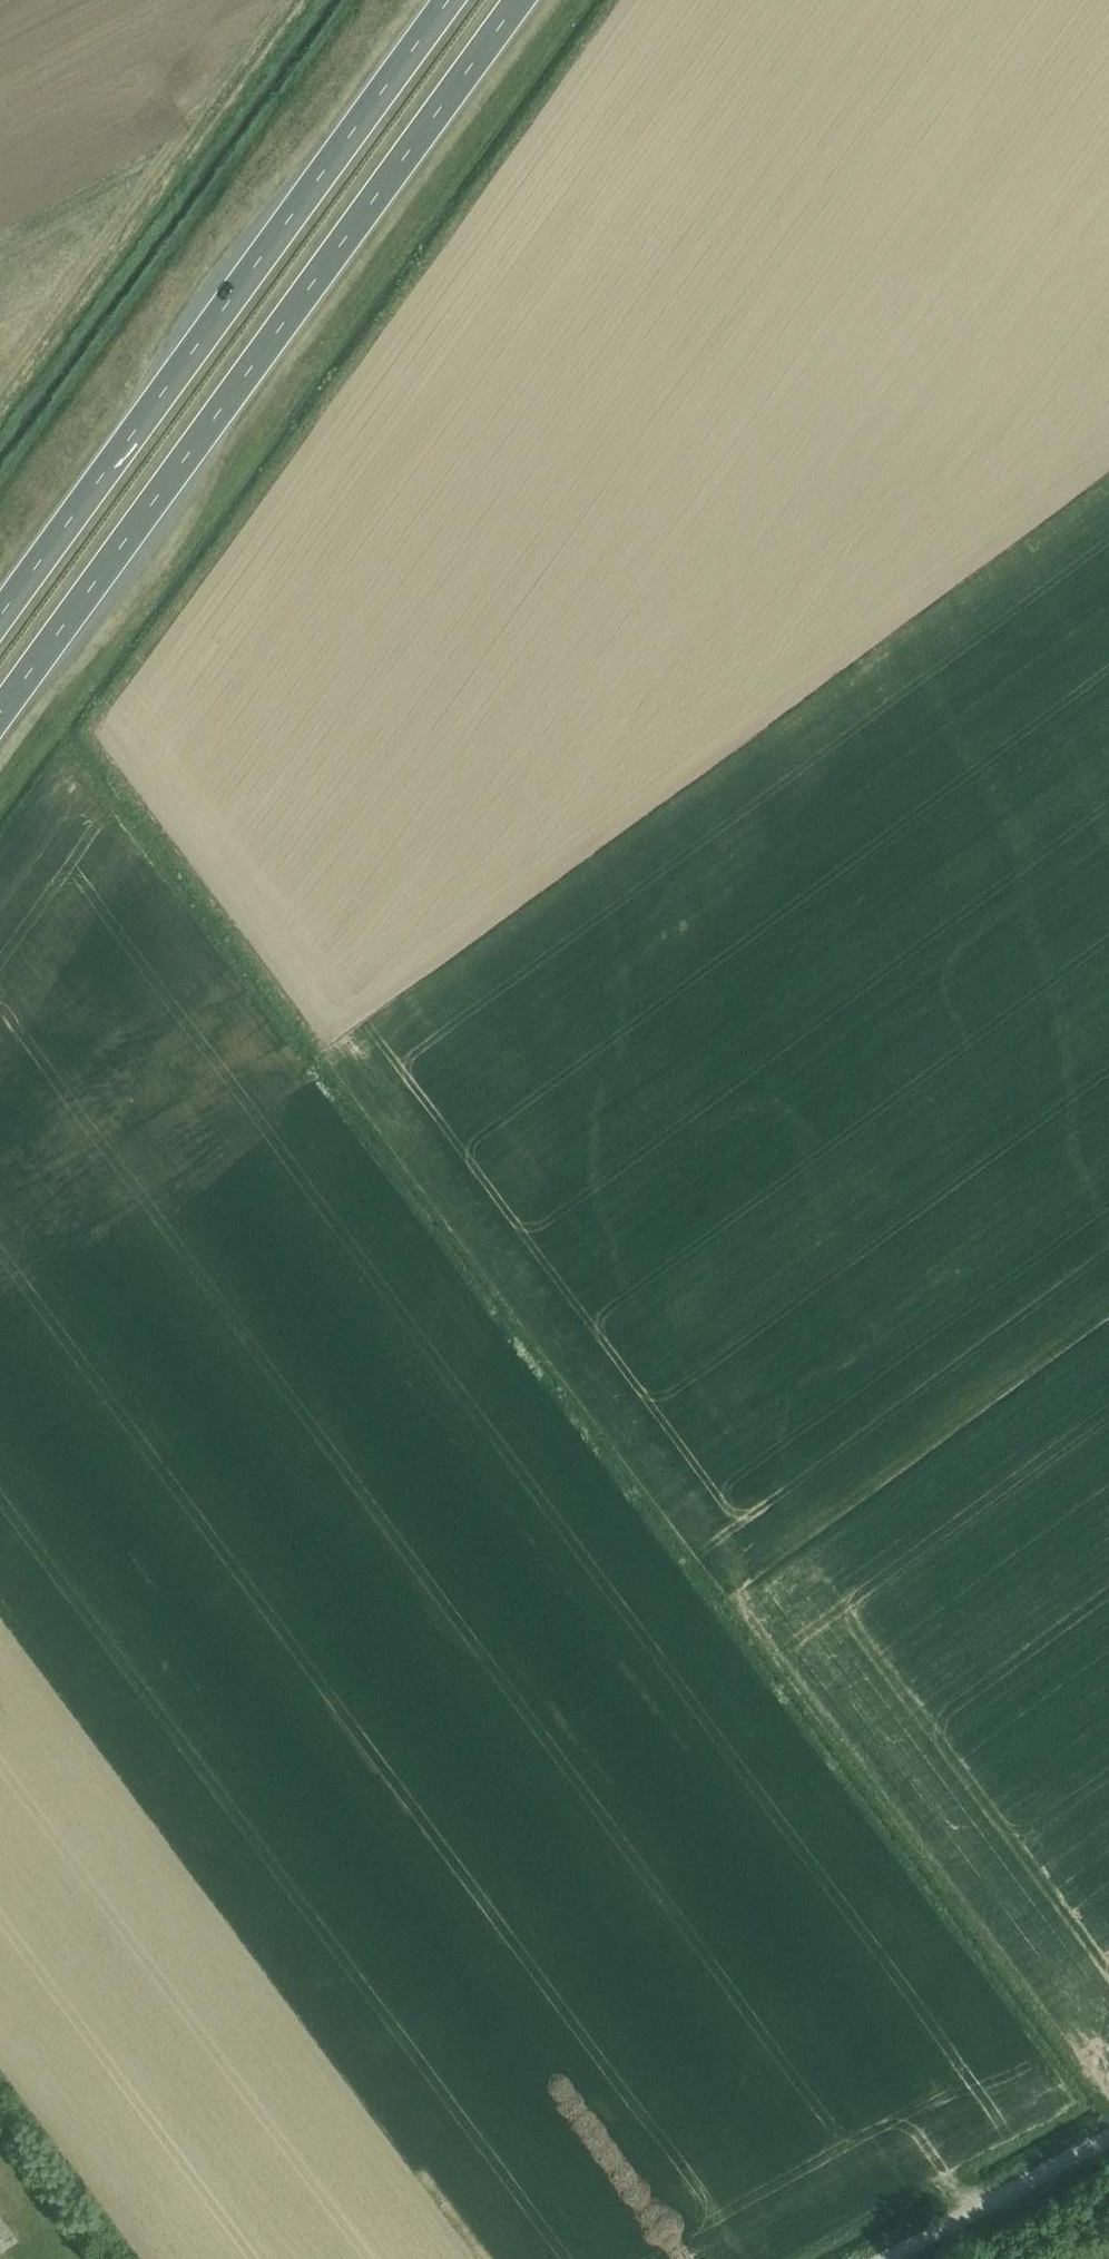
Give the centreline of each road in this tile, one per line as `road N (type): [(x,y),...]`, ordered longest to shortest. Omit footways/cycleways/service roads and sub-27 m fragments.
road 1 (trunk): [(0,720),(522,0)]
road 2 (trunk): [(447,0),(0,618)]
road 3 (unclassified): [(890,2258),(1108,2139)]

